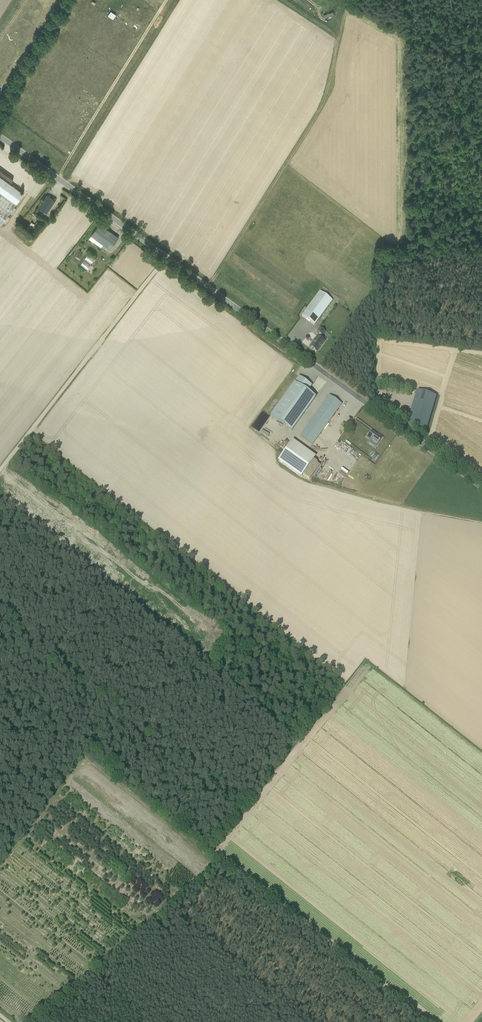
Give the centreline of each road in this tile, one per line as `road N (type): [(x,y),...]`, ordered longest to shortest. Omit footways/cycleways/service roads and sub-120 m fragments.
road 1 (unclassified): [(481,490),(0,137)]
road 2 (track): [(349,6),(321,107),(209,290)]
road 3 (track): [(166,258),(0,472)]
road 4 (track): [(406,35),(408,240)]
road 5 (track): [(481,524),(302,482)]
road 6 (track): [(84,759),(0,866)]

